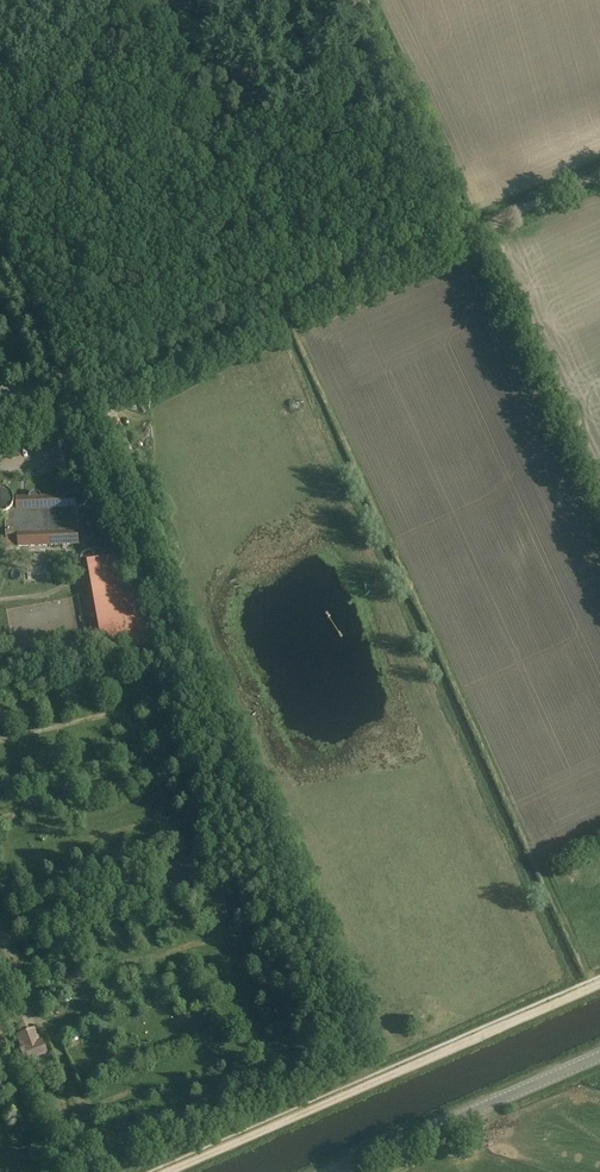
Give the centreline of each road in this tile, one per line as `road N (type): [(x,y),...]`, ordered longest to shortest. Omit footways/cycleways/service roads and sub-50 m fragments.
road 1 (track): [(0,231),(74,403),(599,175)]
road 2 (track): [(171,1171),(599,985)]
road 3 (tertiary): [(333,1171),(599,1058)]

